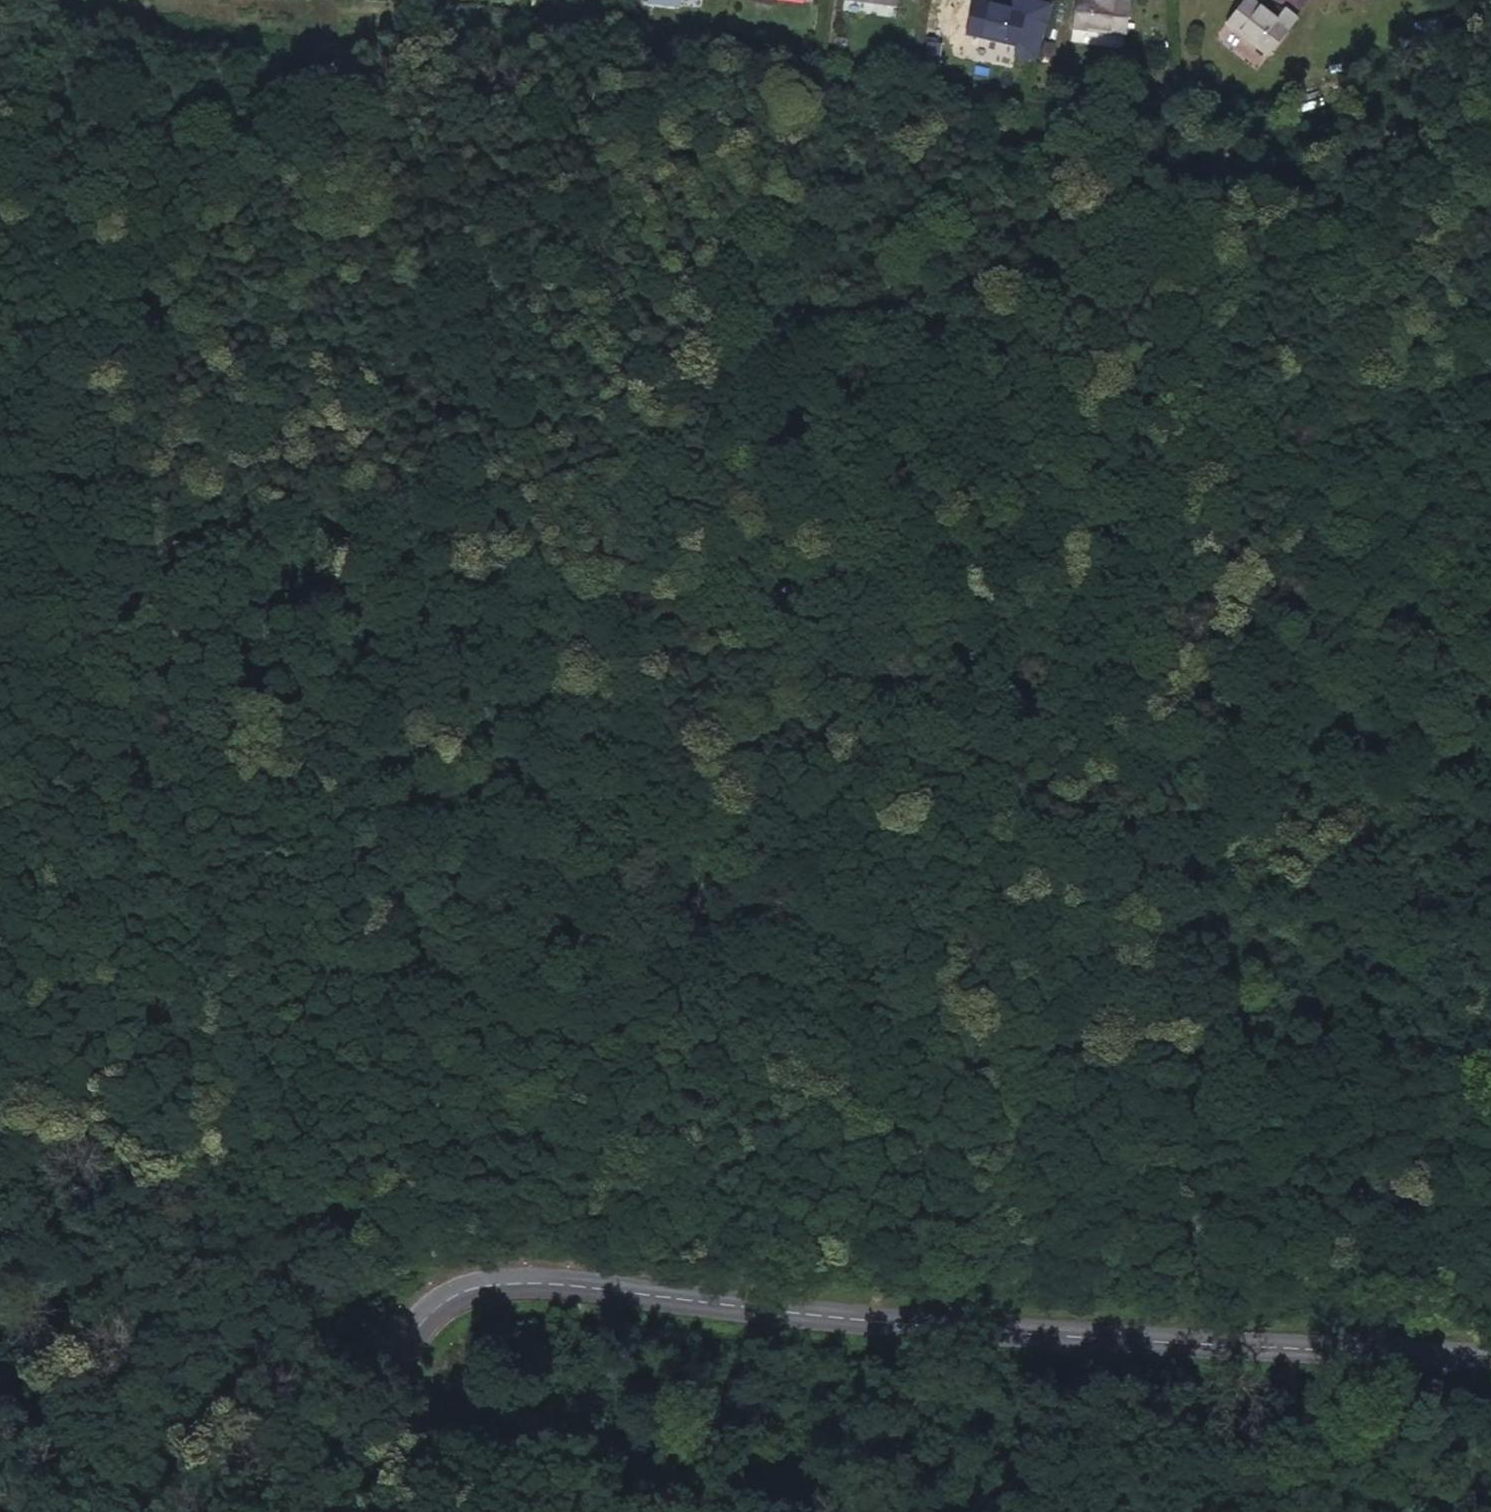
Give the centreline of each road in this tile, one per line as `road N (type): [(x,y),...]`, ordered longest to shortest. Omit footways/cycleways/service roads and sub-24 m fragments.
road 1 (tertiary): [(1490,1352),(961,1336),(705,1316),(547,1291),(473,1295),(439,1310),(417,1337),(416,1402),(540,1511)]

